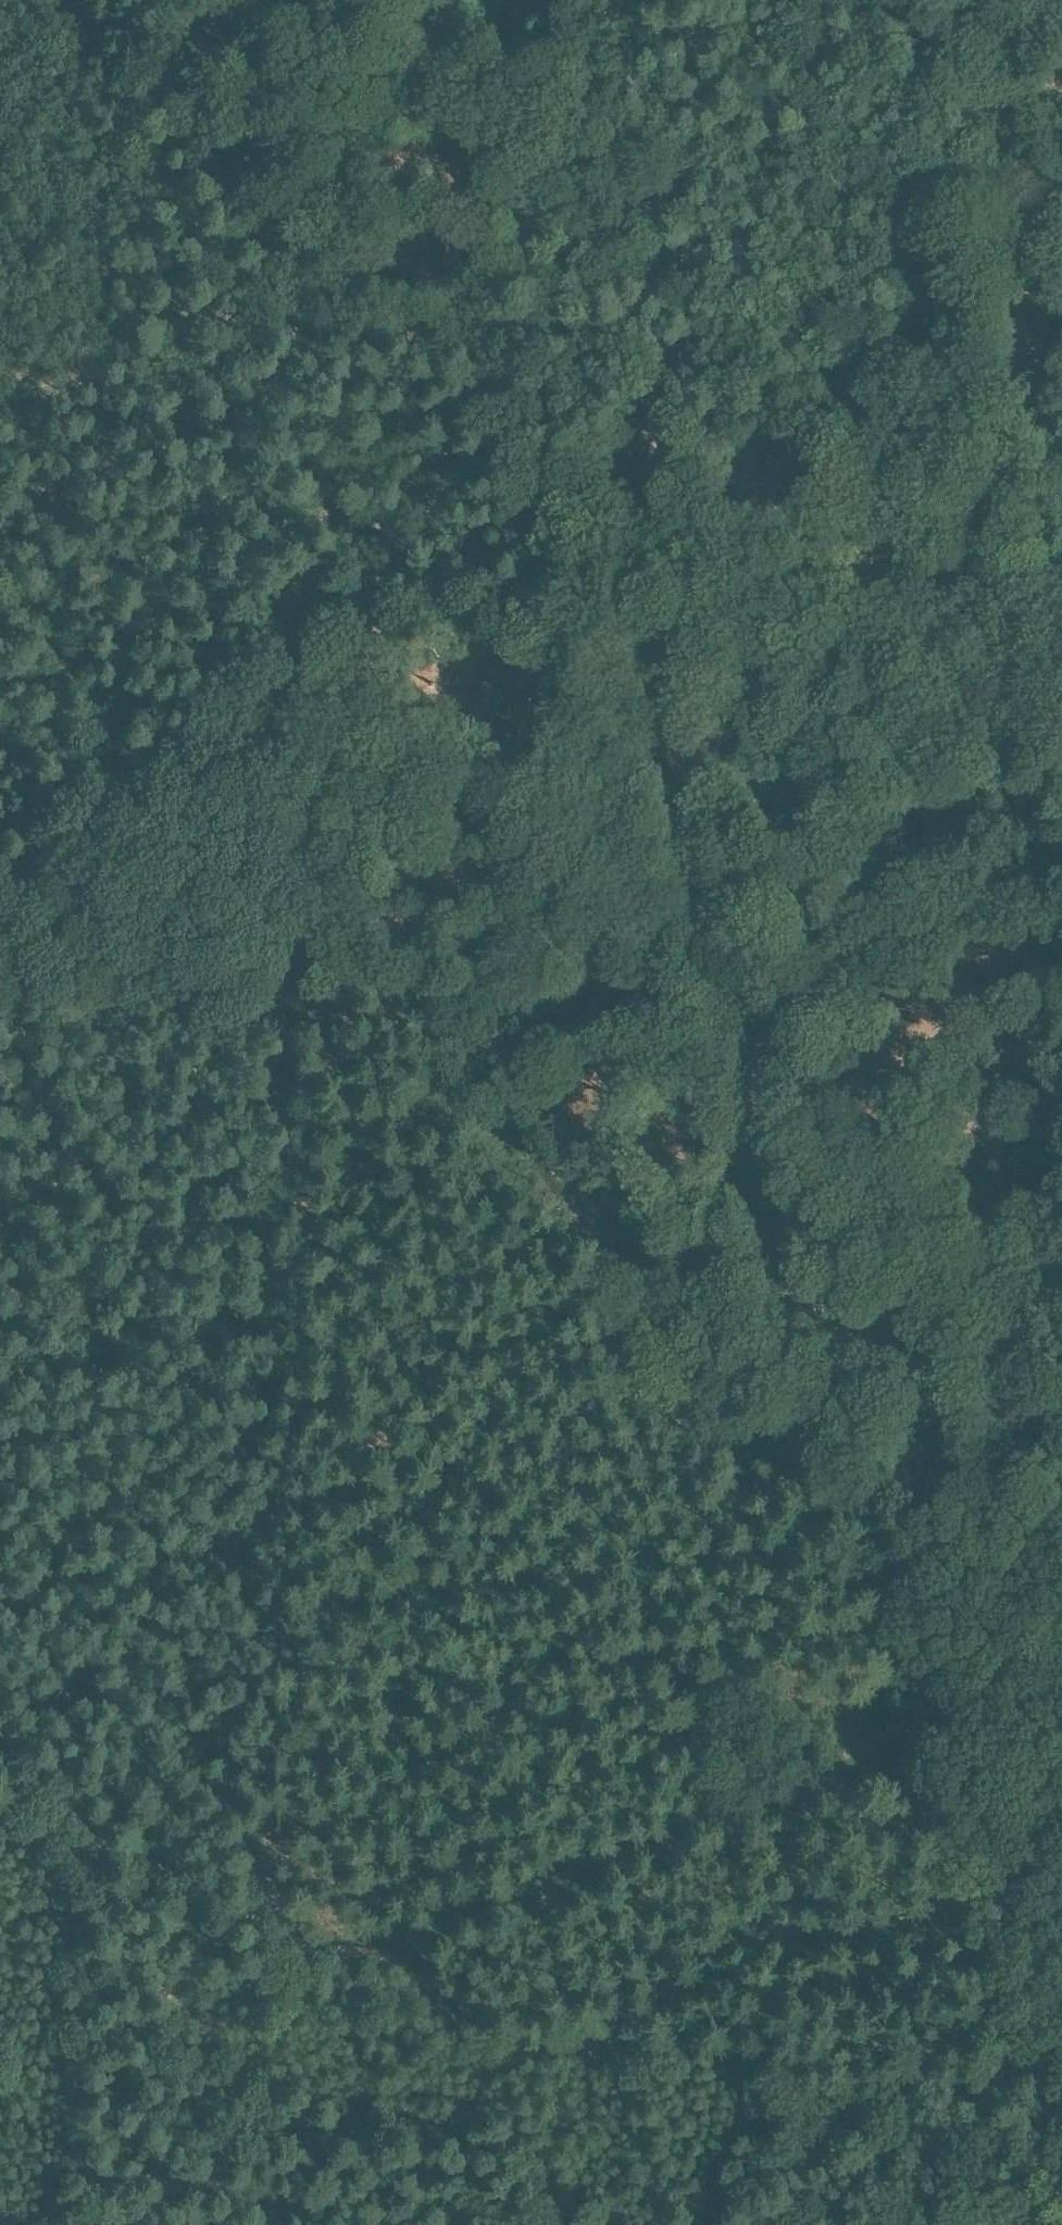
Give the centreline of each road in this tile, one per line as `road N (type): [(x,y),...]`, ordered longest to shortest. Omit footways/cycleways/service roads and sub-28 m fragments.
road 1 (track): [(1061,2140),(952,1722),(530,464)]
road 2 (track): [(1061,1403),(912,1333),(823,1321),(779,1331),(716,1326),(667,1290),(562,1177),(505,1081),(395,979),(238,997),(147,986),(0,984)]
road 3 (track): [(0,913),(105,807),(190,745),(296,687),(730,527),(1061,357)]
road 4 (track): [(252,1927),(330,983)]
road 5 (track): [(530,464),(372,0)]
road 6 (track): [(0,1328),(294,1436)]

